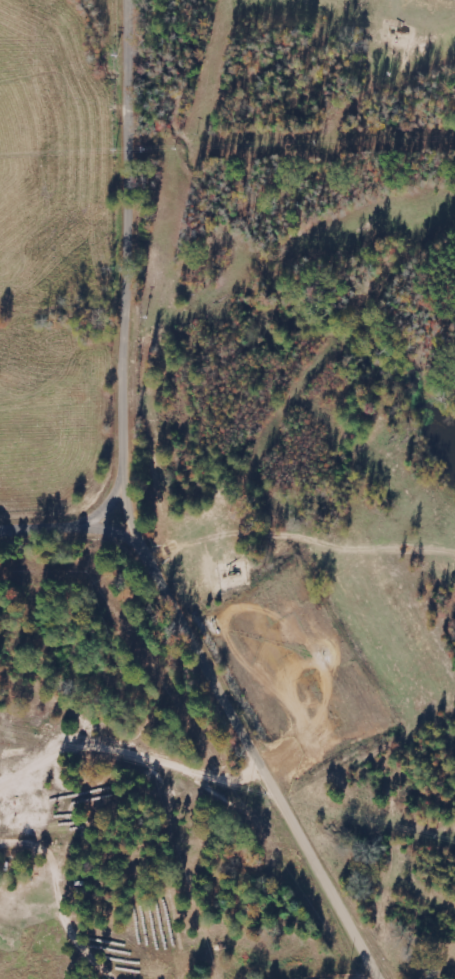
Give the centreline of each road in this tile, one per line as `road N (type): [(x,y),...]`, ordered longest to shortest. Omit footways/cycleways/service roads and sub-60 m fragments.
road 1 (residential): [(387,978),(186,613),(117,507)]
road 2 (residential): [(133,336),(136,65)]
road 3 (residential): [(117,507),(132,462),(133,336)]
road 4 (residential): [(0,532),(76,529),(117,507)]

